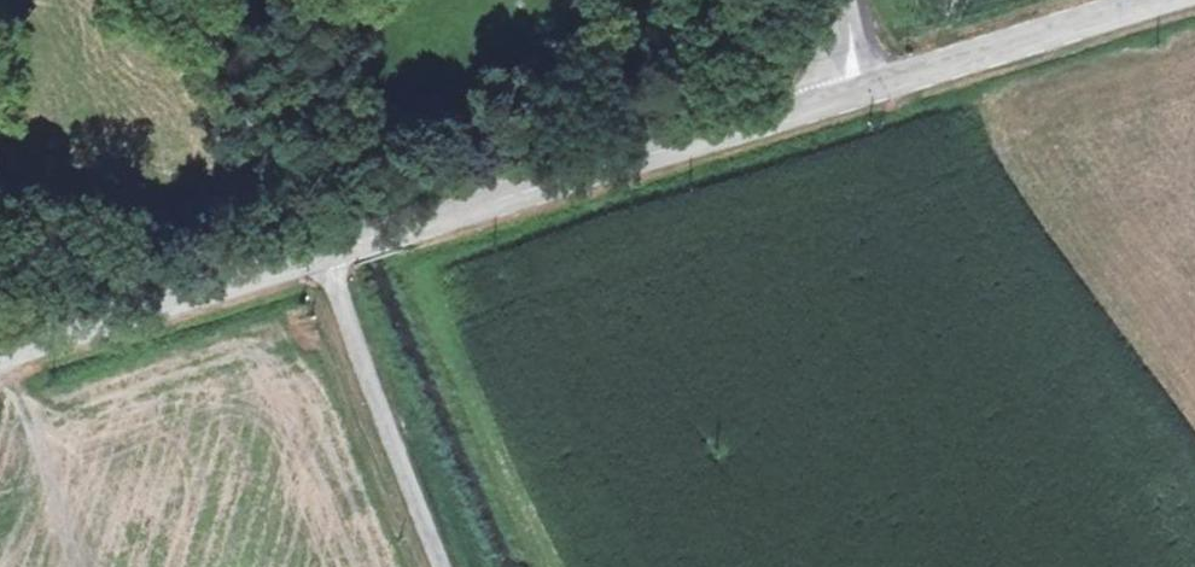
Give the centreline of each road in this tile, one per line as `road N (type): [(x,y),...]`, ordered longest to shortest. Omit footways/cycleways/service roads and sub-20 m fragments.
road 1 (tertiary): [(328,255),(854,89)]
road 2 (tertiary): [(0,359),(328,255)]
road 3 (unclassified): [(446,566),(328,255)]
road 4 (tertiary): [(854,89),(1149,0)]

